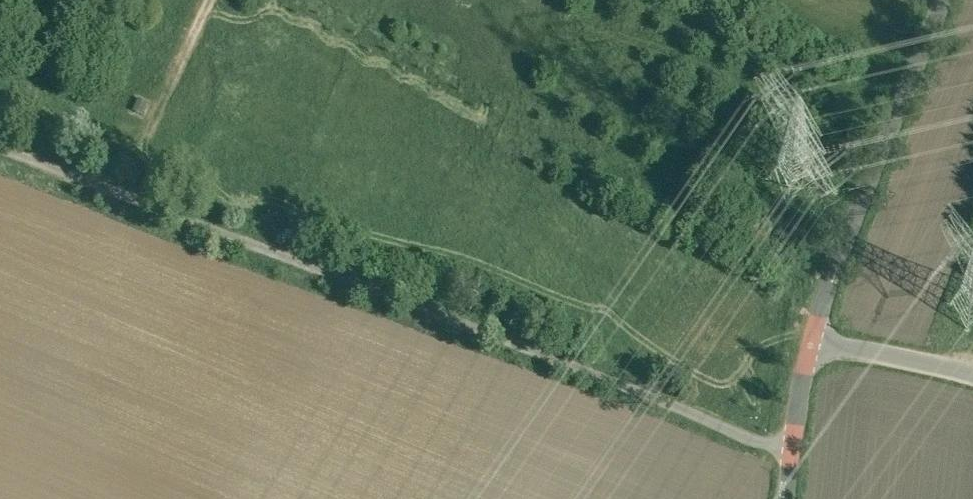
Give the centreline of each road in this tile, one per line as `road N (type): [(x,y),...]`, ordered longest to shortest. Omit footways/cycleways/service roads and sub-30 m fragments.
road 1 (track): [(0,147),(737,434),(789,447)]
road 2 (unclassified): [(941,0),(808,331)]
road 3 (unclassified): [(808,331),(972,375)]
road 4 (unclassified): [(808,331),(782,498)]
road 5 (track): [(212,0),(159,114)]

